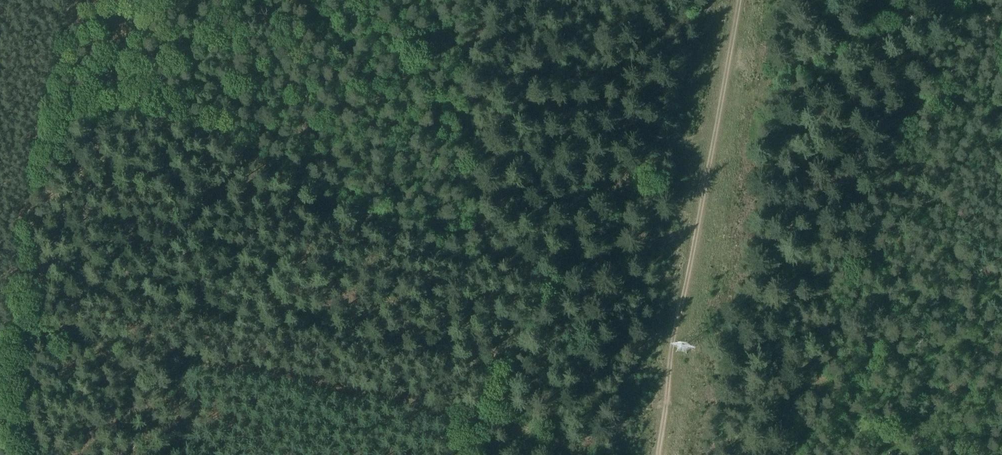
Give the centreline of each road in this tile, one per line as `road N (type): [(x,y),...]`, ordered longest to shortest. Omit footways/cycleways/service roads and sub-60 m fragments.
road 1 (track): [(736,0),(656,454)]

